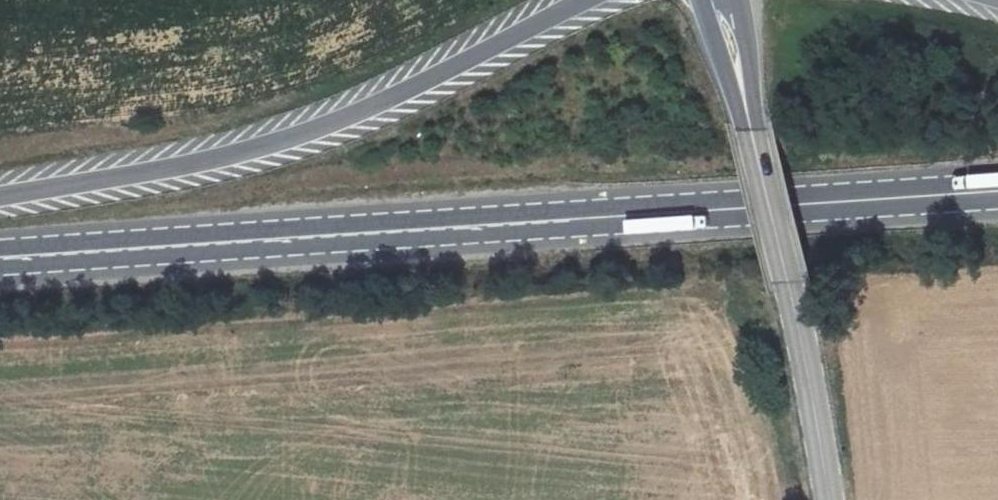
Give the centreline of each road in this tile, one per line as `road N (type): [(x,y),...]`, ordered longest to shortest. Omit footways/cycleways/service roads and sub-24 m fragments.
road 1 (primary): [(997,191),(0,256)]
road 2 (primary): [(589,0),(367,110),(233,157),(0,195)]
road 3 (tertiary): [(722,0),(797,309),(828,499)]

